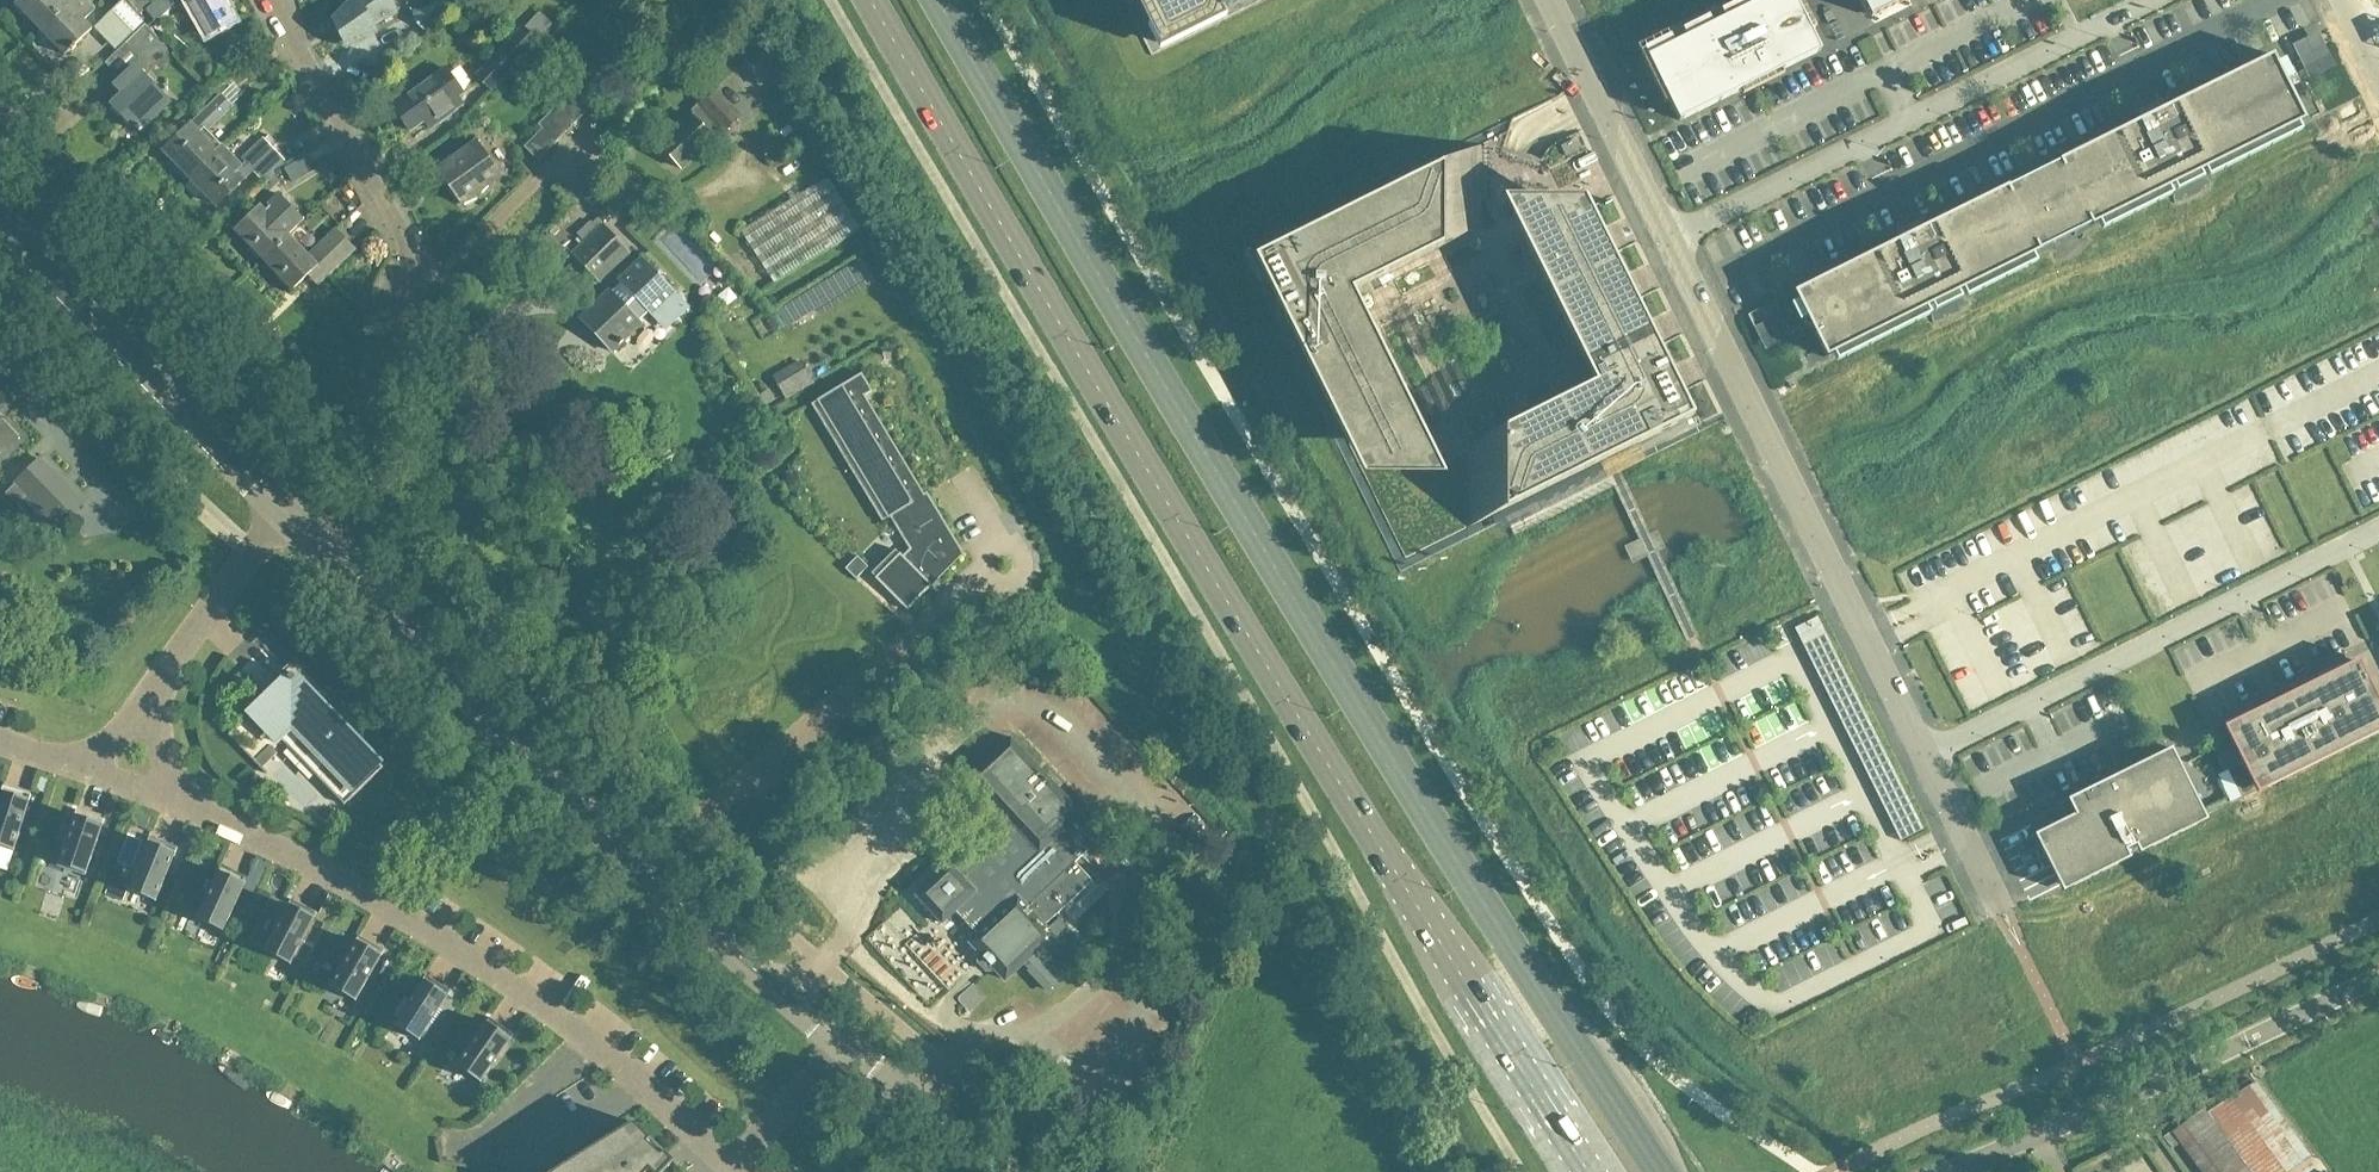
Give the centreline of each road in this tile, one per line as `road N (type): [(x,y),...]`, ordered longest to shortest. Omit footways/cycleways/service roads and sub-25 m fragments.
road 1 (primary): [(1662,1171),(1341,676),(941,0)]
road 2 (primary): [(874,0),(1200,552),(1591,1171)]
road 3 (residential): [(843,1039),(654,875),(327,550)]
road 4 (residential): [(175,804),(321,875),(475,965),(605,1056),(731,1160)]
road 5 (unclassified): [(1925,755),(1669,239)]
road 6 (unclassified): [(2156,0),(1669,239)]
road 7 (residential): [(363,503),(0,131)]
road 8 (unclassified): [(1925,755),(2378,529)]
road 9 (tertiary): [(1950,1171),(2378,975)]
road 10 (residential): [(284,506),(0,213)]
road 11 (residential): [(408,276),(403,234),(273,0)]
road 12 (unclassified): [(1669,239),(1551,0)]
road 13 (residential): [(284,506),(168,664),(142,716)]
road 14 (residential): [(408,276),(448,269),(591,126)]
road 15 (residential): [(363,503),(382,332),(408,276)]
road 16 (residential): [(1014,1171),(843,1039)]
road 17 (unclassified): [(2003,909),(1925,755)]
road 18 (residential): [(731,1160),(843,1039)]

